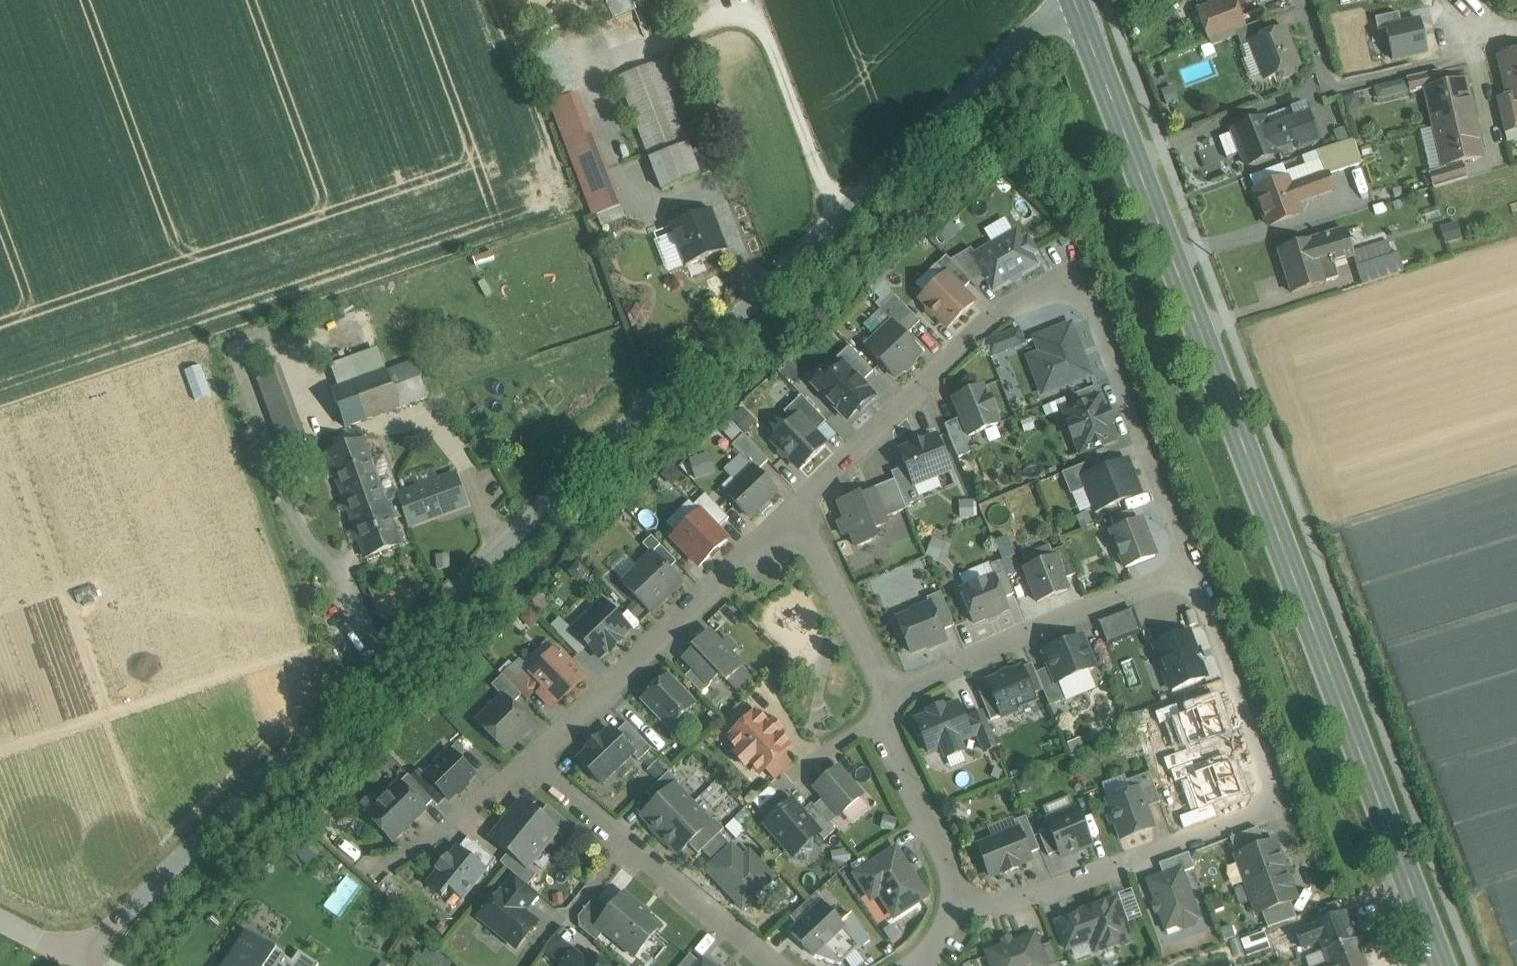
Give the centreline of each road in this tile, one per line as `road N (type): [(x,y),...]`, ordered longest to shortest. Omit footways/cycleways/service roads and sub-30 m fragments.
road 1 (unclassified): [(85,965),(536,508),(1035,32),(1077,9)]
road 2 (primary): [(1077,9),(1441,965)]
road 3 (residential): [(1196,565),(1104,321),(1079,299),(1026,306),(1005,318),(791,511)]
road 4 (residential): [(954,897),(1006,902),(1054,893),(1280,808),(1196,565)]
road 5 (residential): [(791,511),(529,760)]
road 6 (residential): [(1196,565),(1020,636),(880,712)]
road 7 (residential): [(529,760),(769,965)]
road 8 (residential): [(880,712),(873,667),(791,511)]
road 9 (residential): [(954,897),(880,712)]
road 10 (residential): [(529,760),(398,856)]

